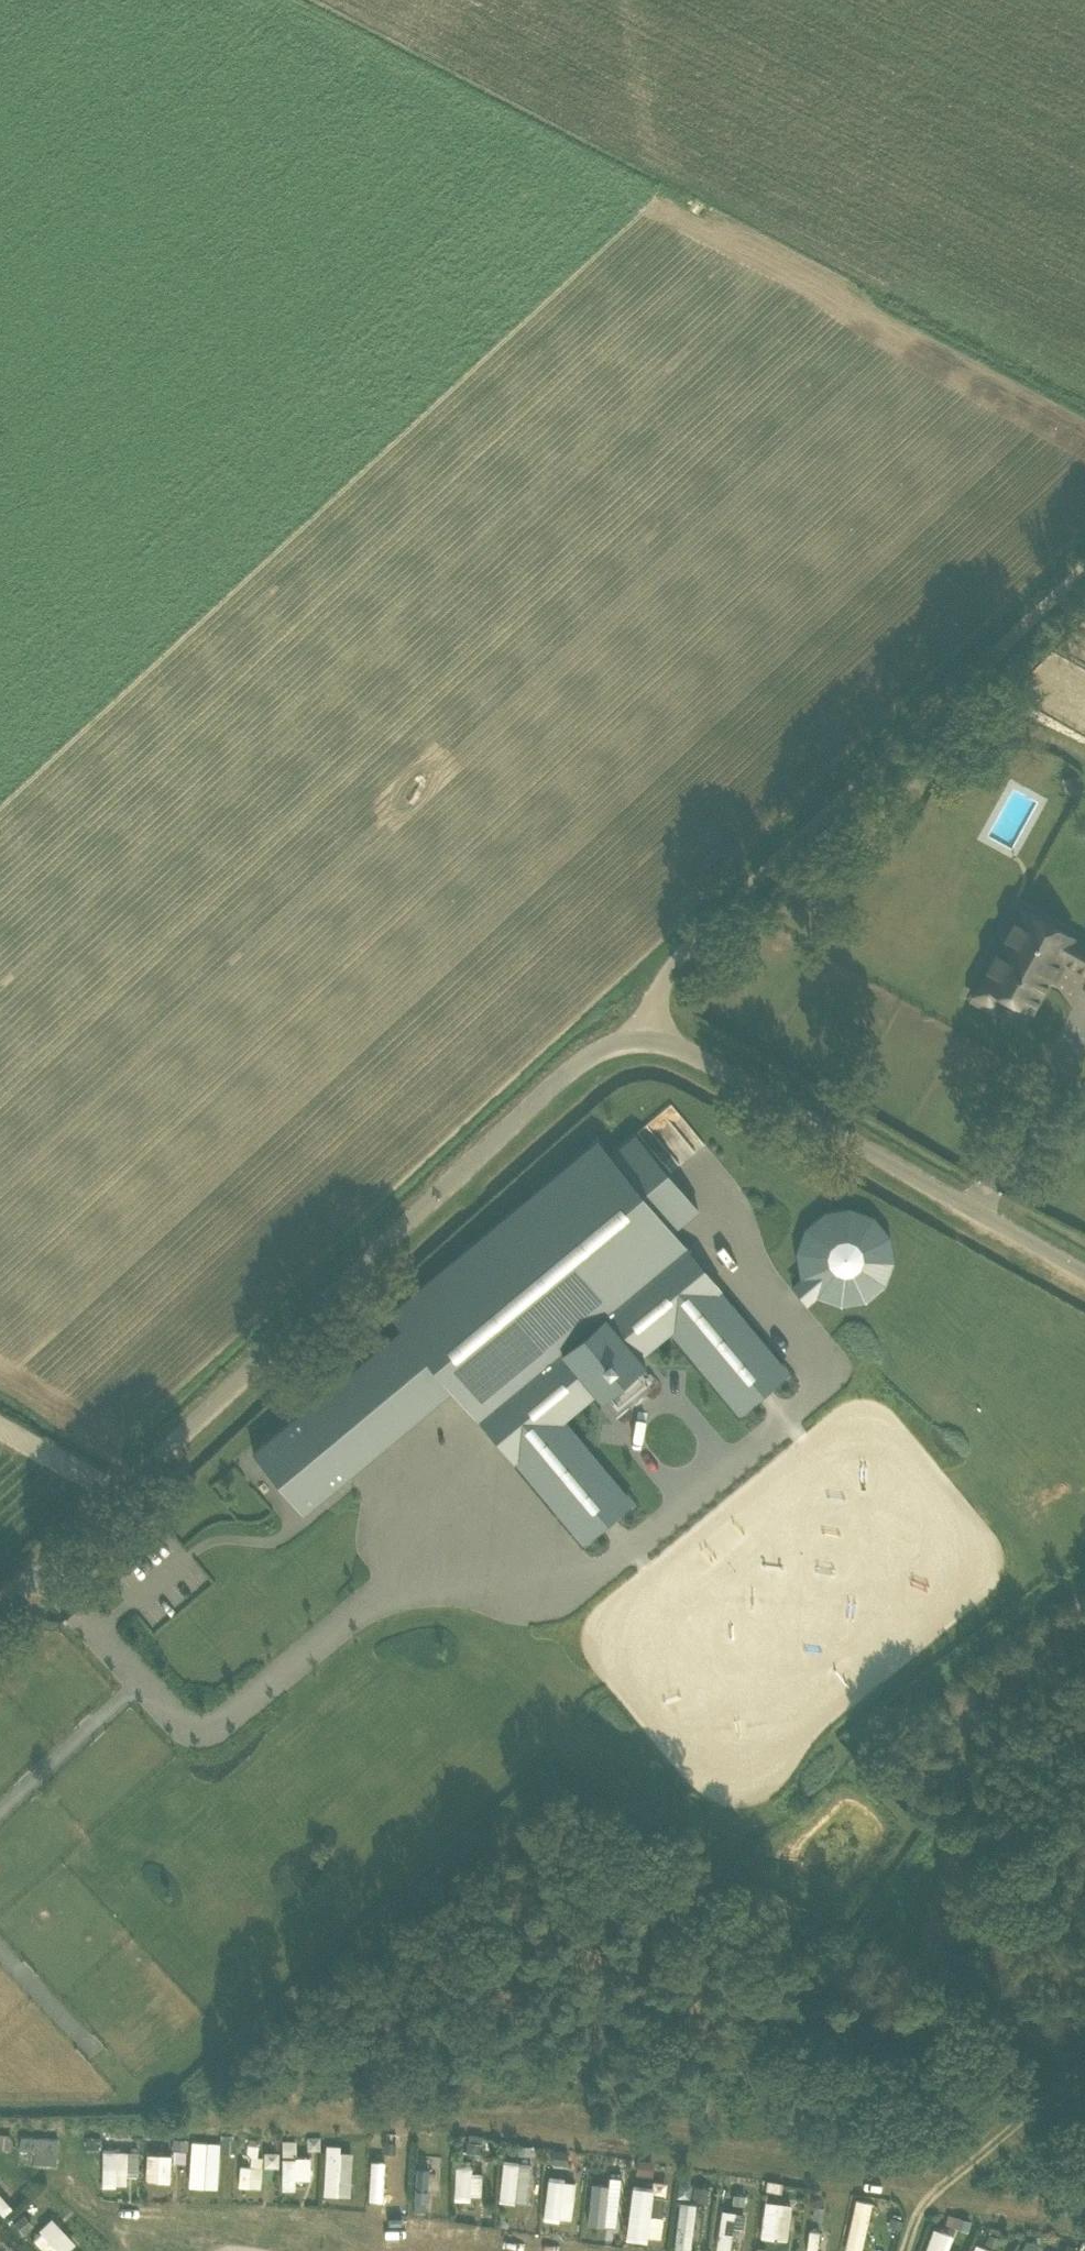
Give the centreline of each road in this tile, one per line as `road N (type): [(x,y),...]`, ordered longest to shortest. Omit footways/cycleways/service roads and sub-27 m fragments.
road 1 (unclassified): [(0,1604),(568,1070),(649,1028)]
road 2 (unclassified): [(649,1028),(673,971),(1084,573)]
road 3 (unclassified): [(1084,1272),(649,1028)]
road 4 (track): [(907,2250),(919,2212),(943,2186),(1044,2090),(1084,2069)]

